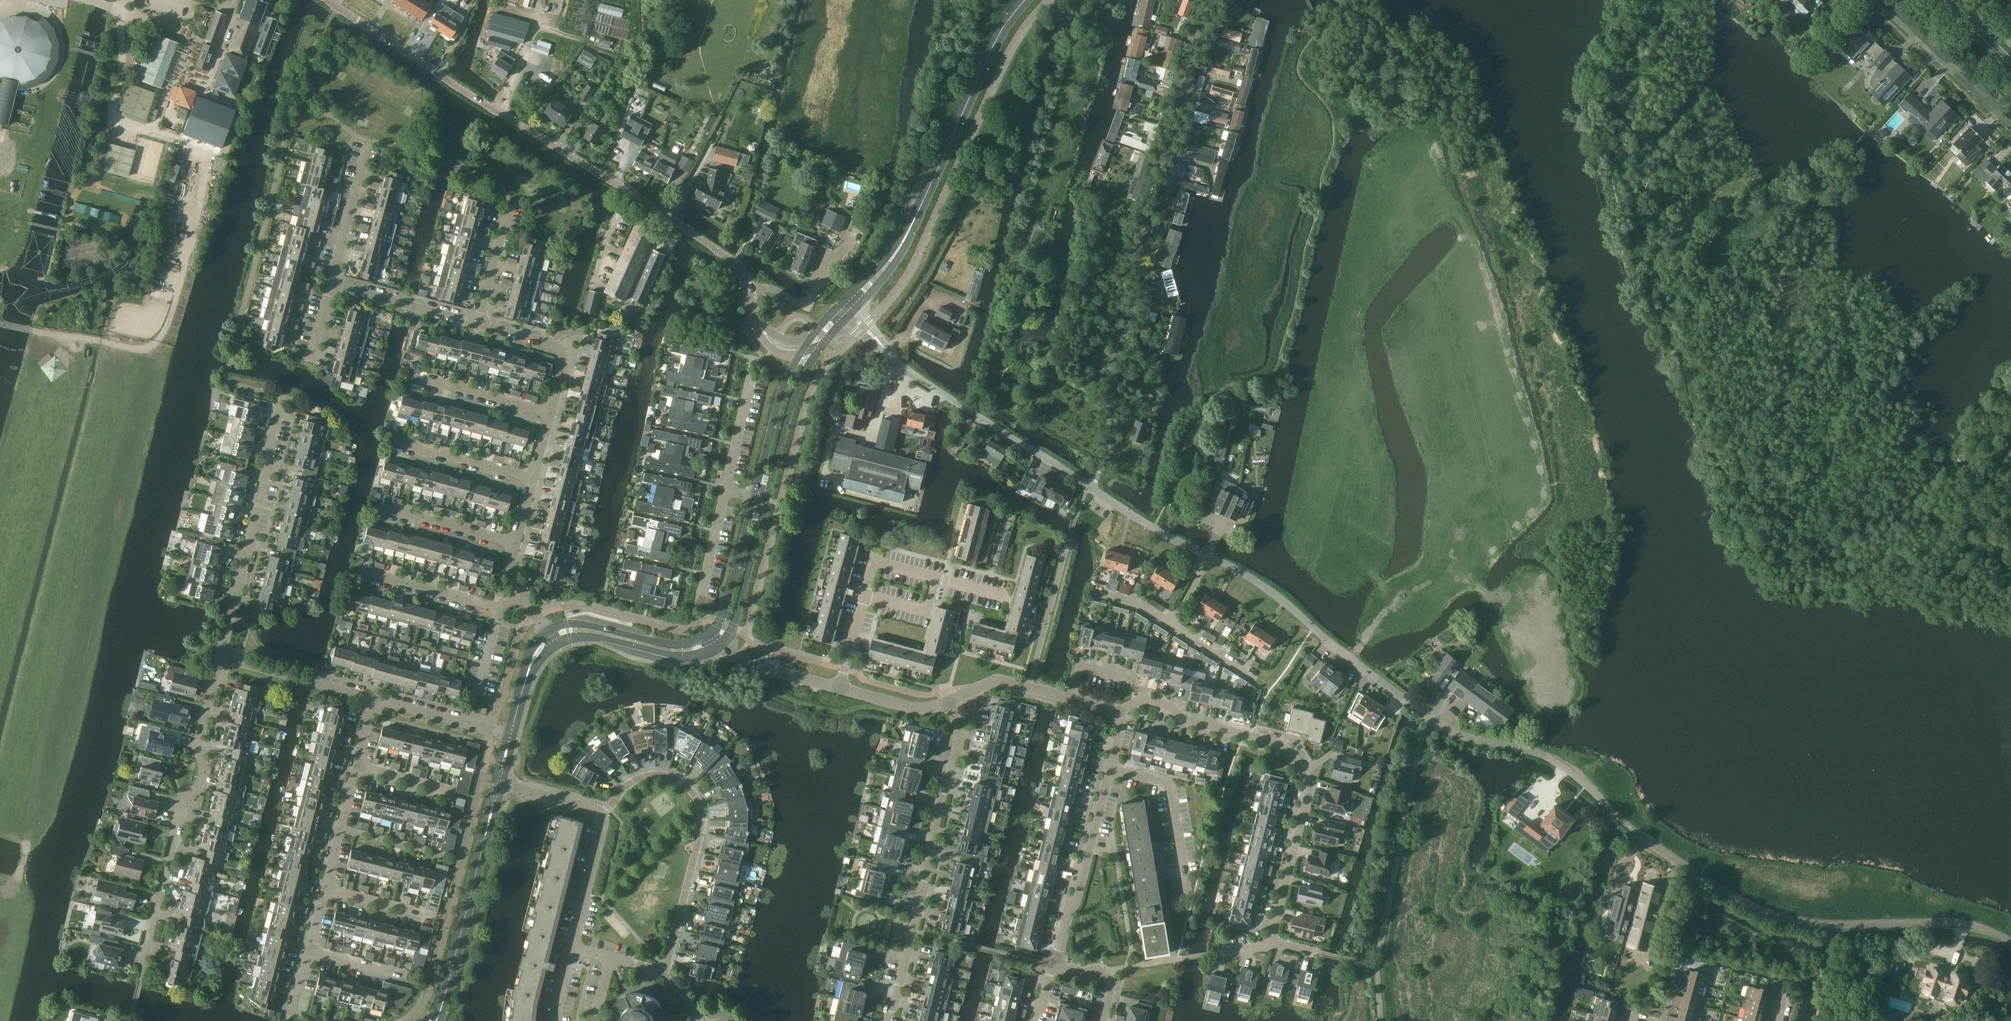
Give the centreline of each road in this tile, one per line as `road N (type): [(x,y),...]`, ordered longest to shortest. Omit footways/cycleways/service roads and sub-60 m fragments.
road 1 (unclassified): [(1435,723),(1564,767),(1649,842),(1770,914),(1802,922),(1965,925),(2010,942)]
road 2 (tertiary): [(810,351),(768,337),(738,264),(321,0)]
road 3 (track): [(190,38),(116,9),(119,84),(111,119),(205,152),(168,324),(153,346),(33,331)]
road 4 (unclassified): [(1211,555),(1153,527),(914,375),(847,307)]
road 5 (residential): [(1269,940),(1309,783),(1281,743),(1179,717),(1159,703),(1121,712)]
road 6 (tertiary): [(847,307),(903,245),(983,67),(1026,0)]
road 7 (residential): [(886,1020),(959,742),(947,701)]
road 8 (residential): [(143,969),(183,805),(200,784),(198,747),(221,657)]
road 9 (residential): [(665,972),(700,807),(679,780),(656,775),(626,786),(602,814)]
road 10 (unclassified): [(1435,723),(1268,588),(1211,555)]
road 11 (residential): [(221,657),(282,407)]
road 12 (tertiary): [(435,1020),(499,785)]
road 13 (residential): [(1053,966),(1108,768)]
road 14 (unclassified): [(2010,126),(1878,0)]
road 15 (residential): [(1188,893),(1170,788),(1108,768)]
road 16 (tertiary): [(552,637),(586,630),(673,652),(715,639)]
road 17 (residential): [(373,698),(221,657)]
road 18 (tertiary): [(760,498),(789,391),(810,351)]
road 19 (residential): [(550,414),(565,363),(557,347),(478,323)]
road 20 (residential): [(478,323),(331,283)]
road 21 (tertiary): [(715,639),(729,619),(760,498)]
road 22 (residential): [(331,283),(368,140)]
road 23 (residential): [(500,609),(363,572)]
road 24 (residential): [(550,414),(415,378)]
road 25 (residential): [(515,545),(380,509)]
road 26 (residential): [(533,479),(398,444)]
road 27 (residential): [(571,948),(602,814)]
road 28 (tertiary): [(839,688),(746,662),(715,639)]
road 29 (tertiary): [(947,701),(998,679),(1070,699)]
road 30 (residential): [(754,366),(726,490)]
road 31 (residential): [(356,767),(325,888)]
road 32 (residential): [(491,730),(373,698)]
road 33 (residential): [(478,323),(509,206)]

